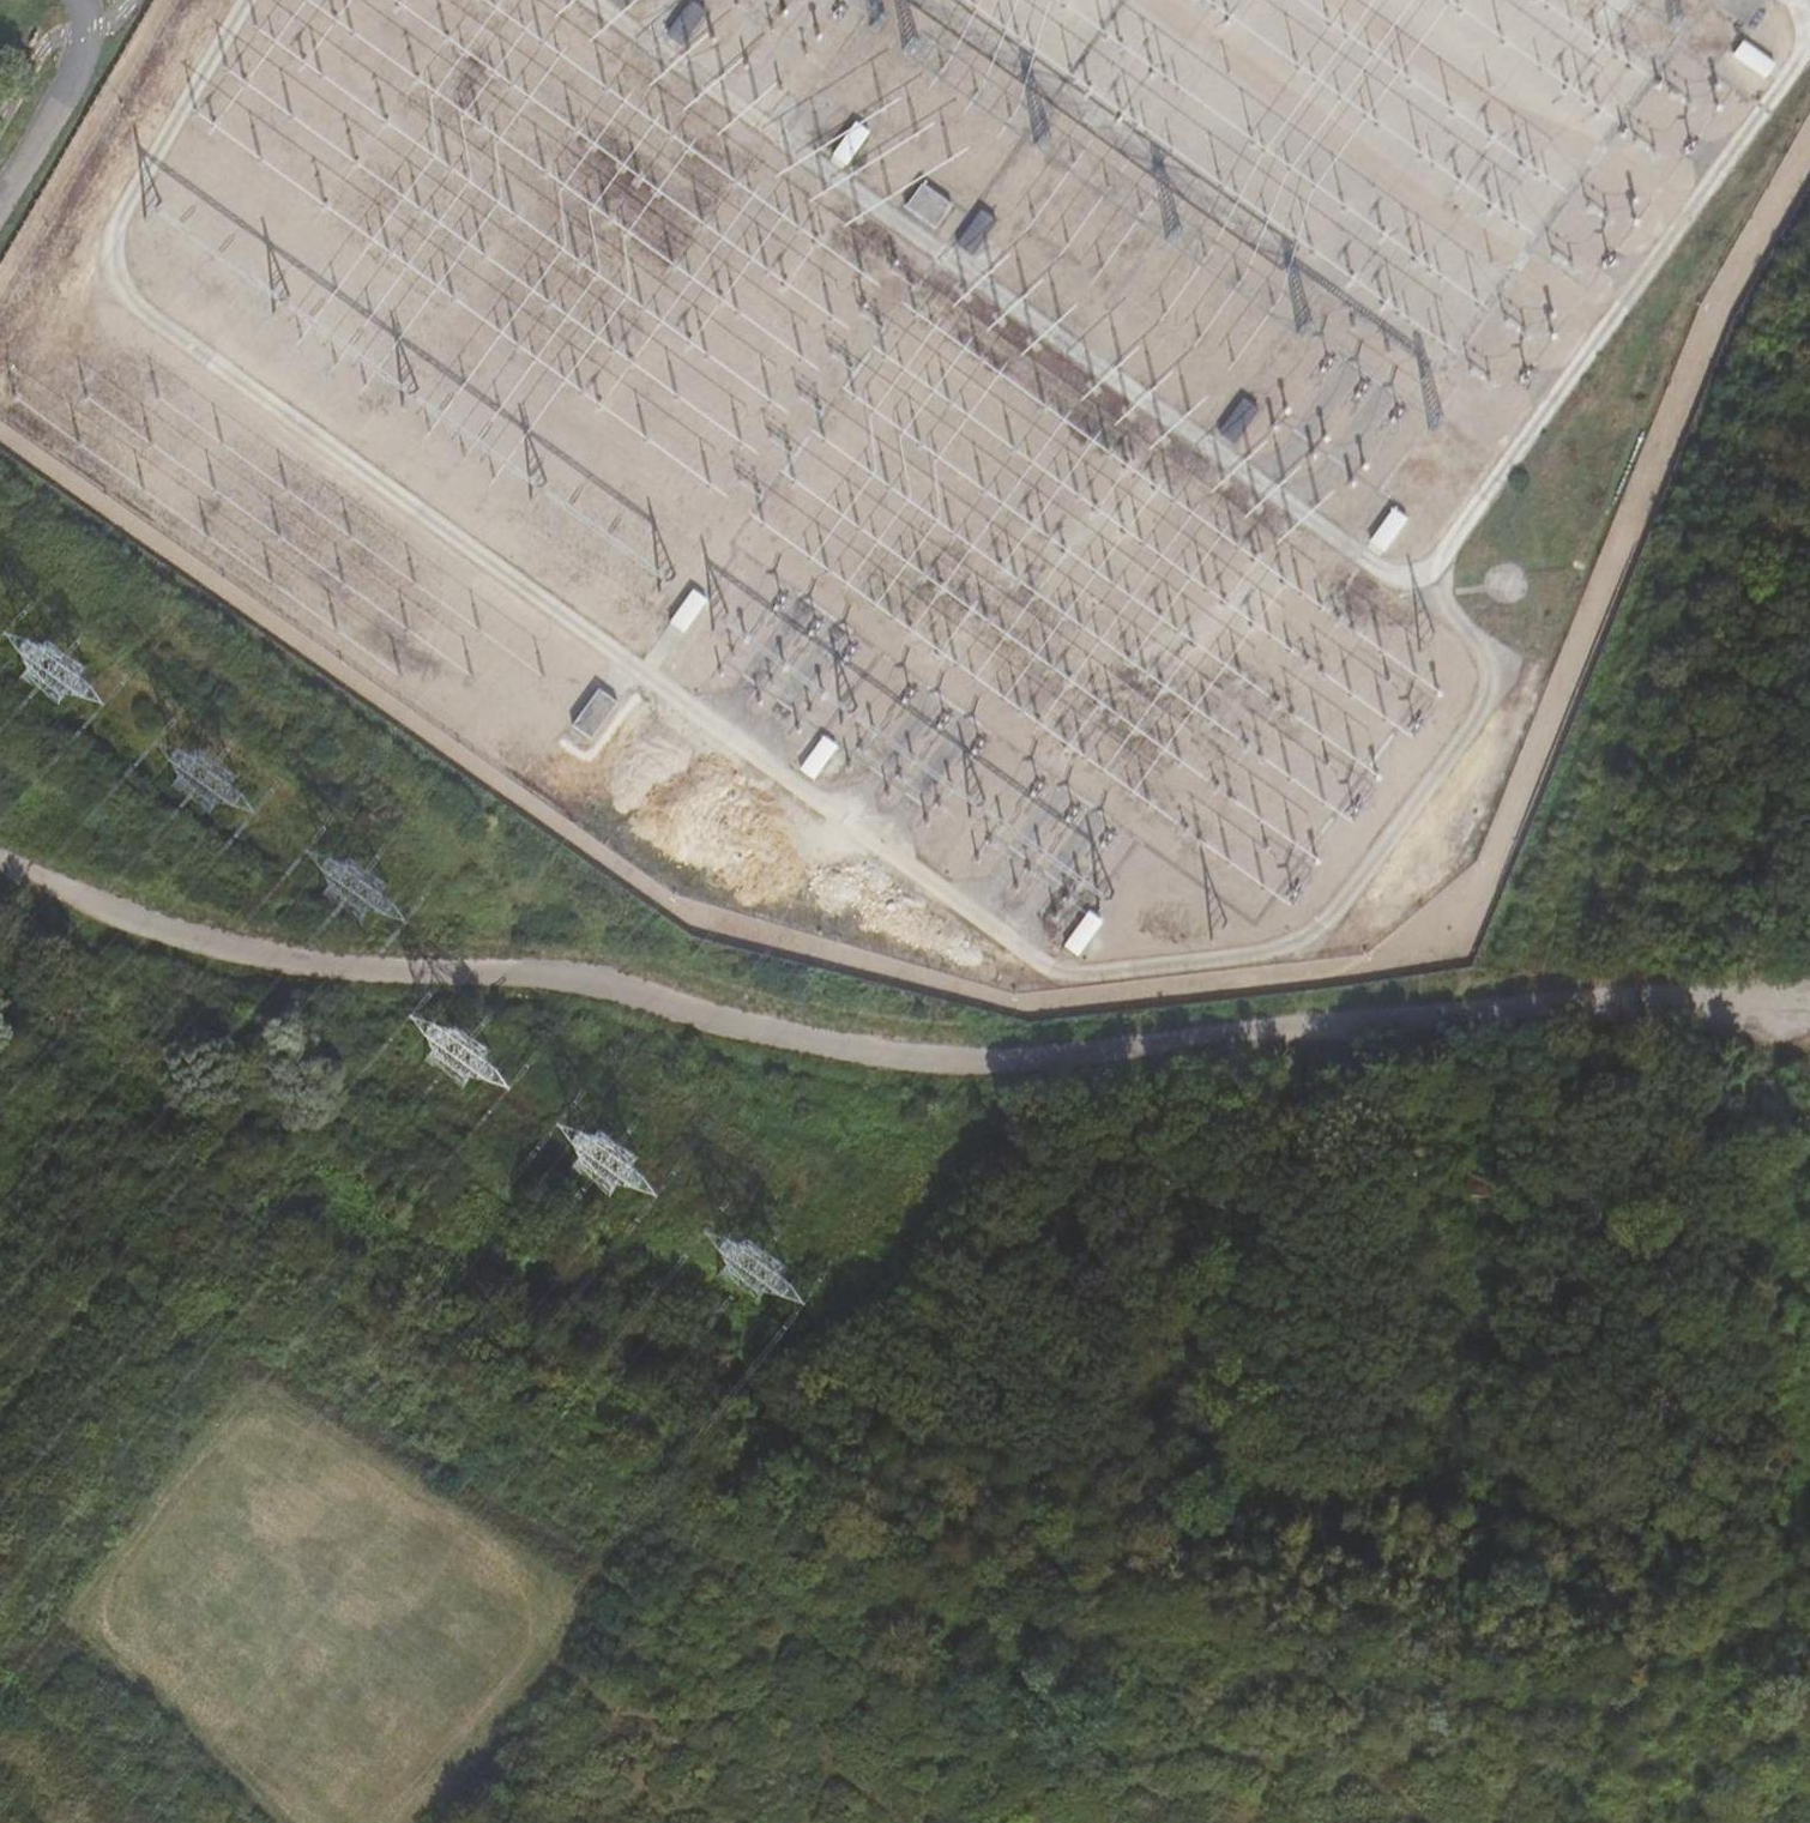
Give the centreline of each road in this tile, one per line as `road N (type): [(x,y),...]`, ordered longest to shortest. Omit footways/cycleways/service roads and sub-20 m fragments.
road 1 (unclassified): [(1809,981),(1098,1053),(979,1061),(893,1057),(788,1041),(571,973),(390,971),(206,947),(0,865)]
road 2 (unclassified): [(0,208),(80,63),(81,0)]

